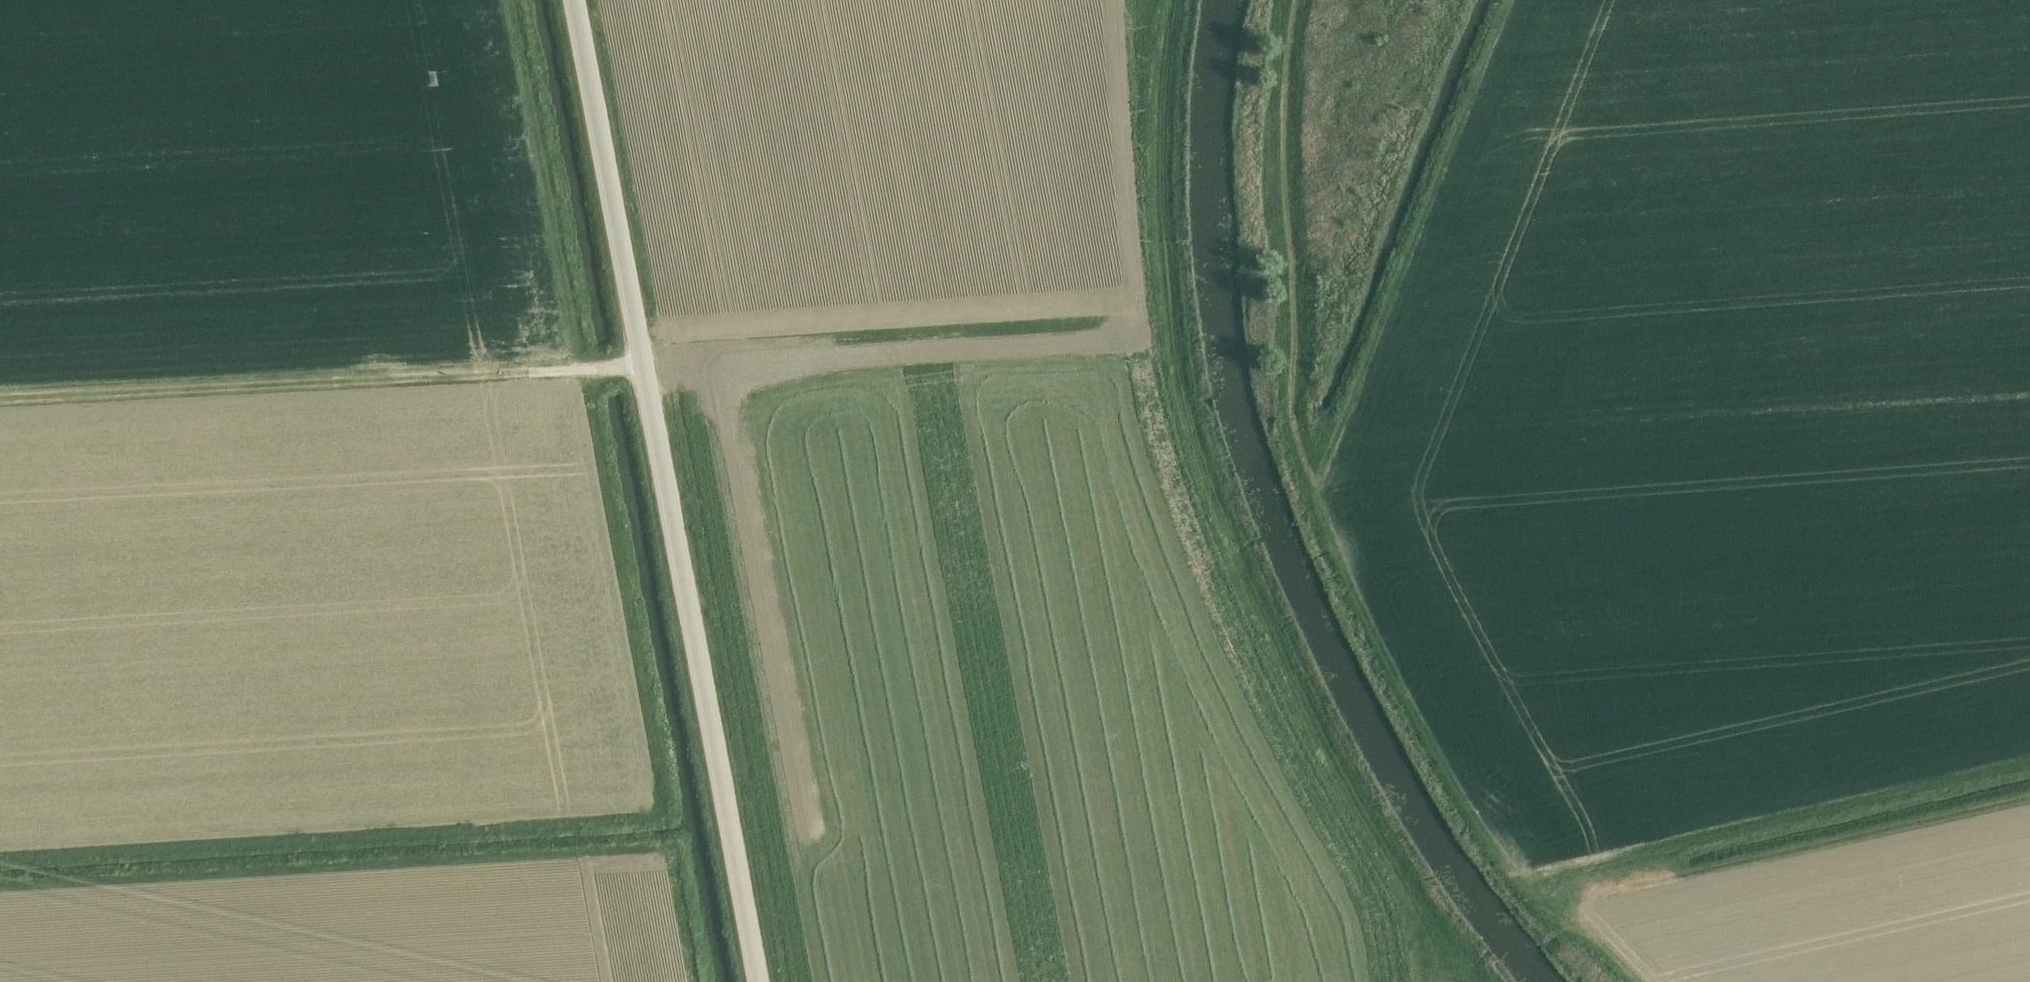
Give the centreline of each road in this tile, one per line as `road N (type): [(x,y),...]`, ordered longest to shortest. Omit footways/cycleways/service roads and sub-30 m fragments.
road 1 (track): [(1424,981),(1407,882),(1283,661),(1207,478),(1188,407),(1165,258),(1171,0)]
road 2 (unclassified): [(757,981),(574,0)]
road 3 (track): [(0,399),(643,368)]

